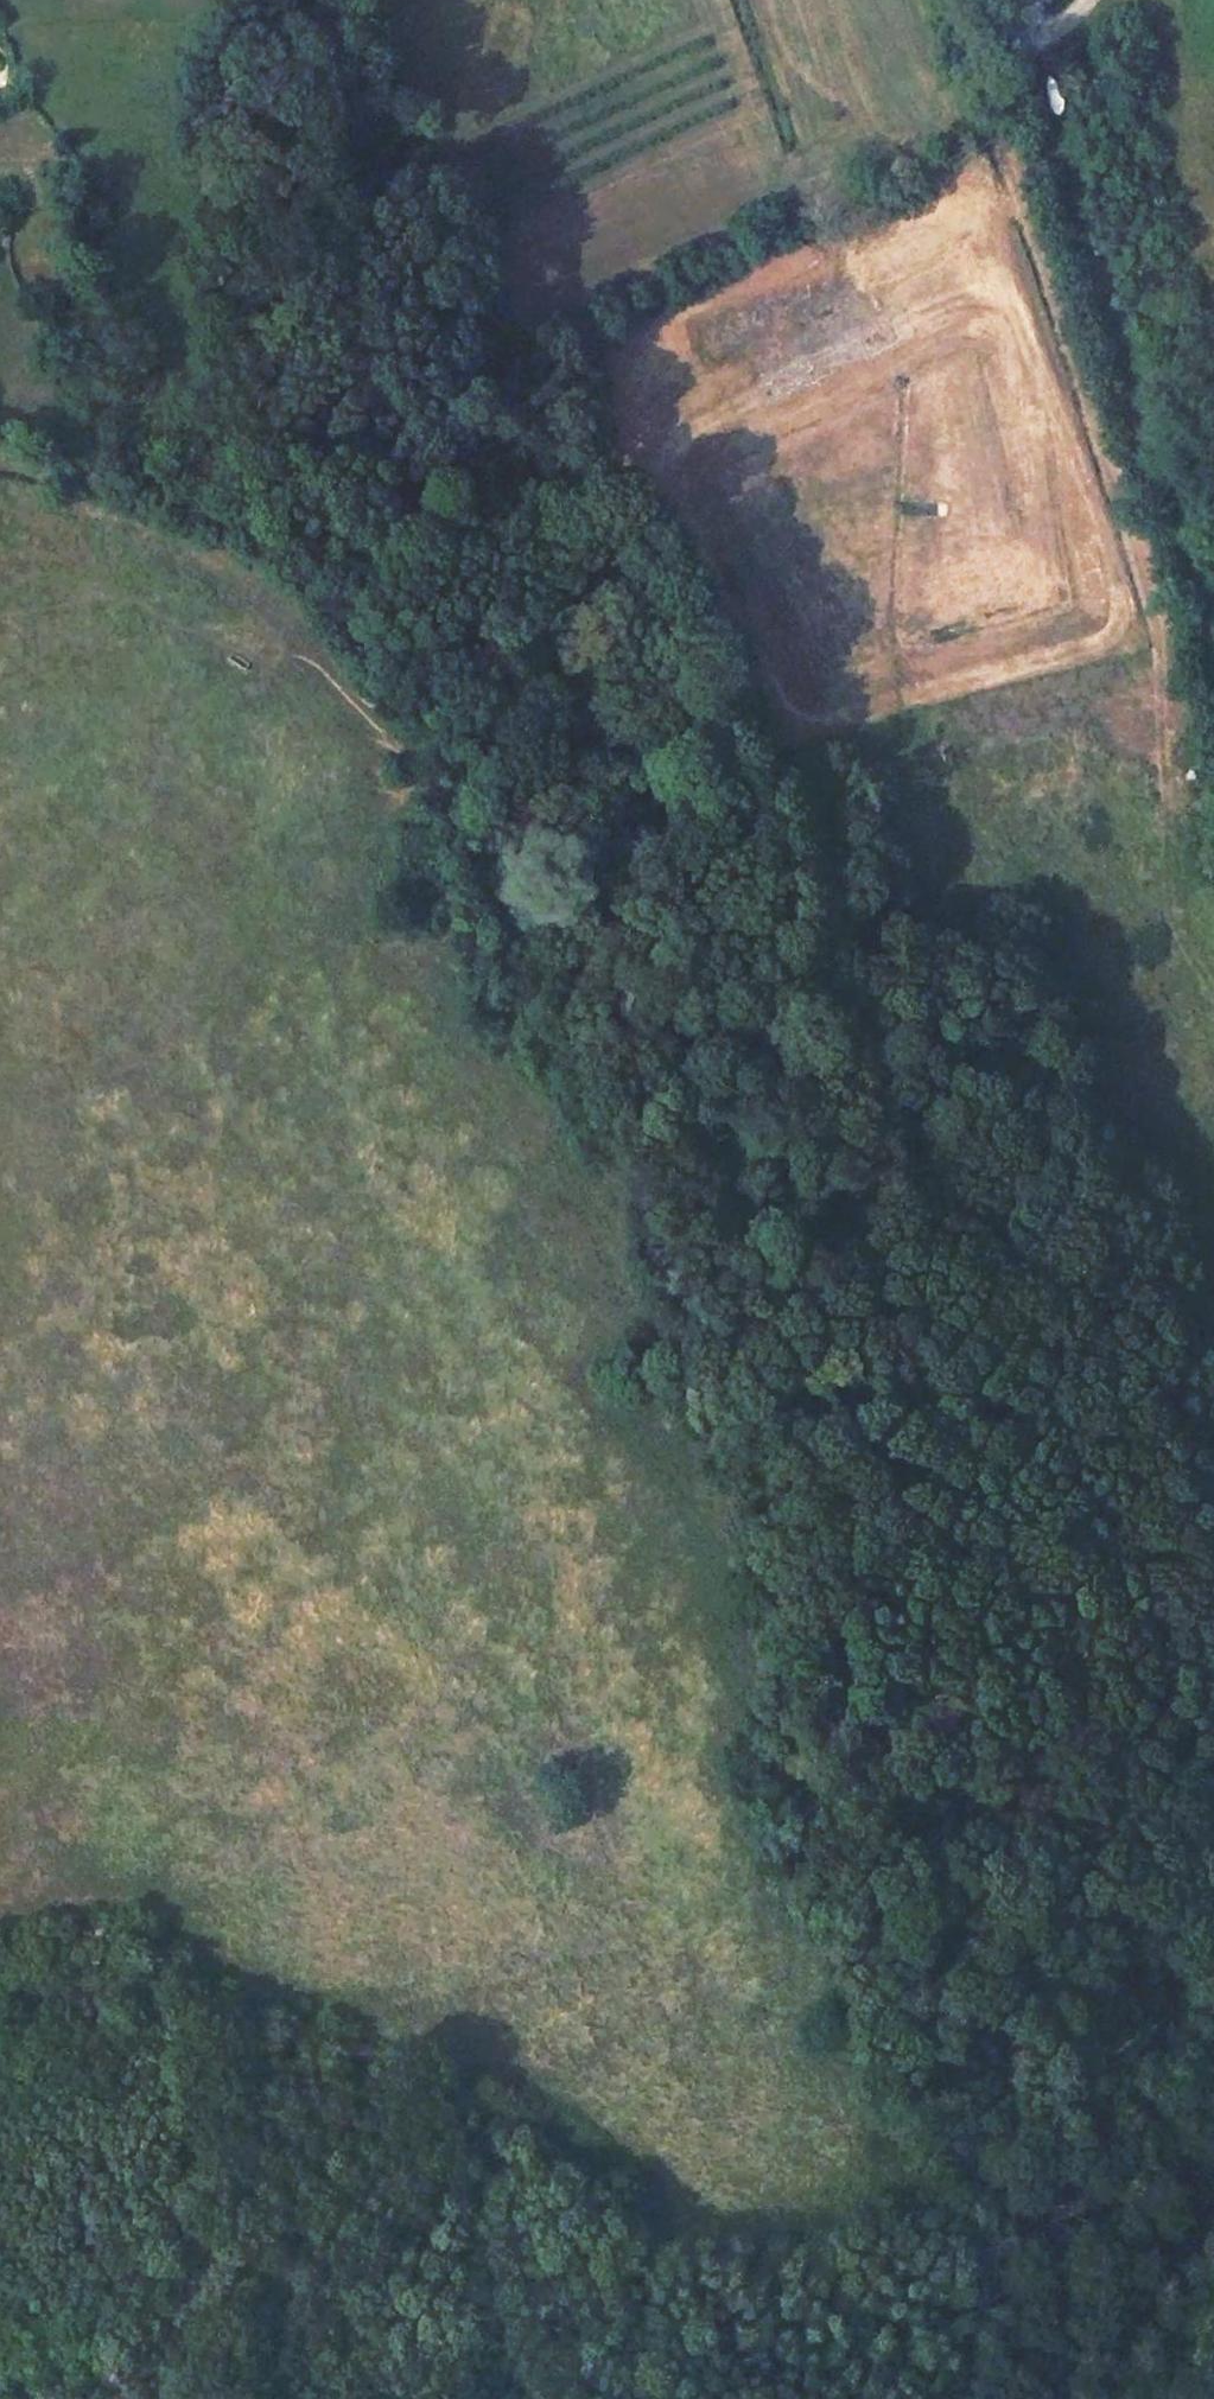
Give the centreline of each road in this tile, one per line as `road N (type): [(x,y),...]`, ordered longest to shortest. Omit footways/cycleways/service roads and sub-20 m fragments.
road 1 (track): [(688,2398),(594,2200),(473,2097),(174,1964),(78,1936),(0,1954)]
road 2 (track): [(945,0),(1002,121),(1104,486),(1213,826)]
road 3 (track): [(418,708),(309,583),(206,508),(0,470)]

